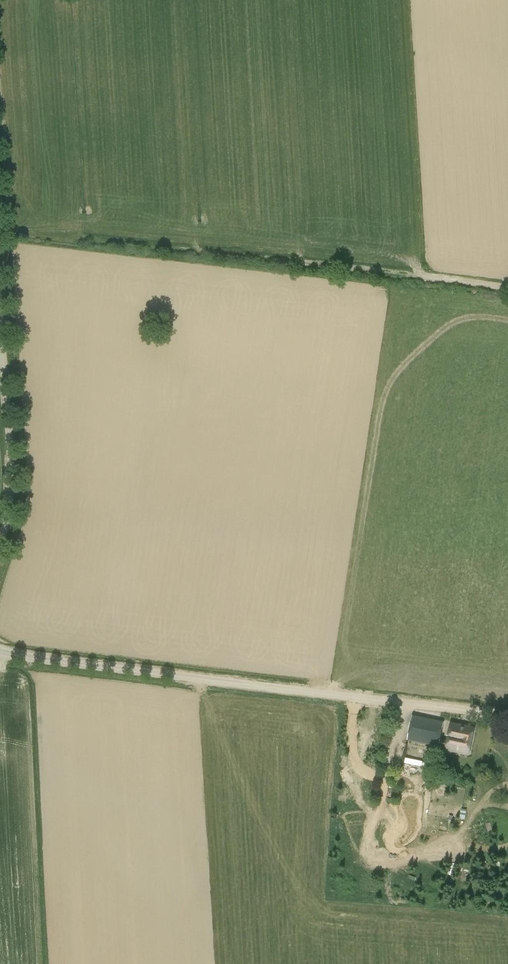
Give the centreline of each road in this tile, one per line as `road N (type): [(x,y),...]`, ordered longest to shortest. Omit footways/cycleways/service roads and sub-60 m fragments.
road 1 (unclassified): [(507,718),(0,651)]
road 2 (unclassified): [(0,545),(9,463),(0,336)]

